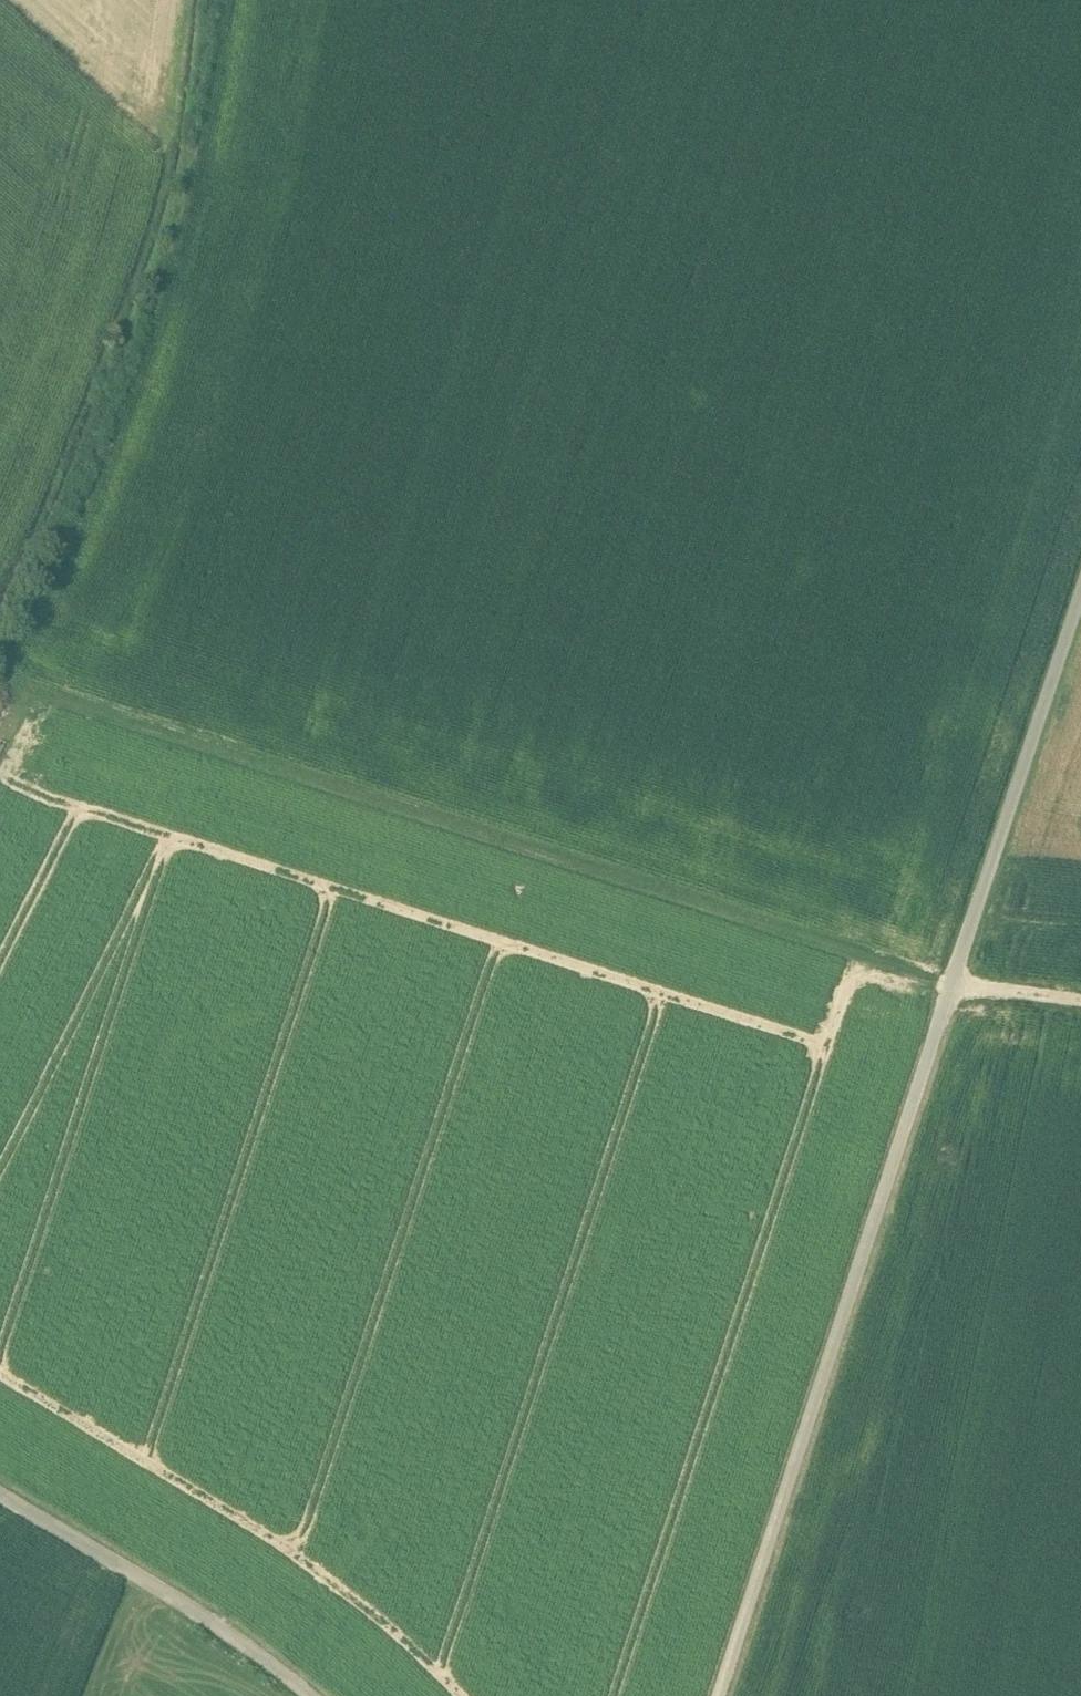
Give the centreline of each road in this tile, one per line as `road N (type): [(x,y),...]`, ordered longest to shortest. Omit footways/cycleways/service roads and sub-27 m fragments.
road 1 (residential): [(716,1695),(1080,591)]
road 2 (track): [(55,698),(952,978),(1080,992)]
road 3 (unclassified): [(0,1489),(128,1564),(307,1695)]

